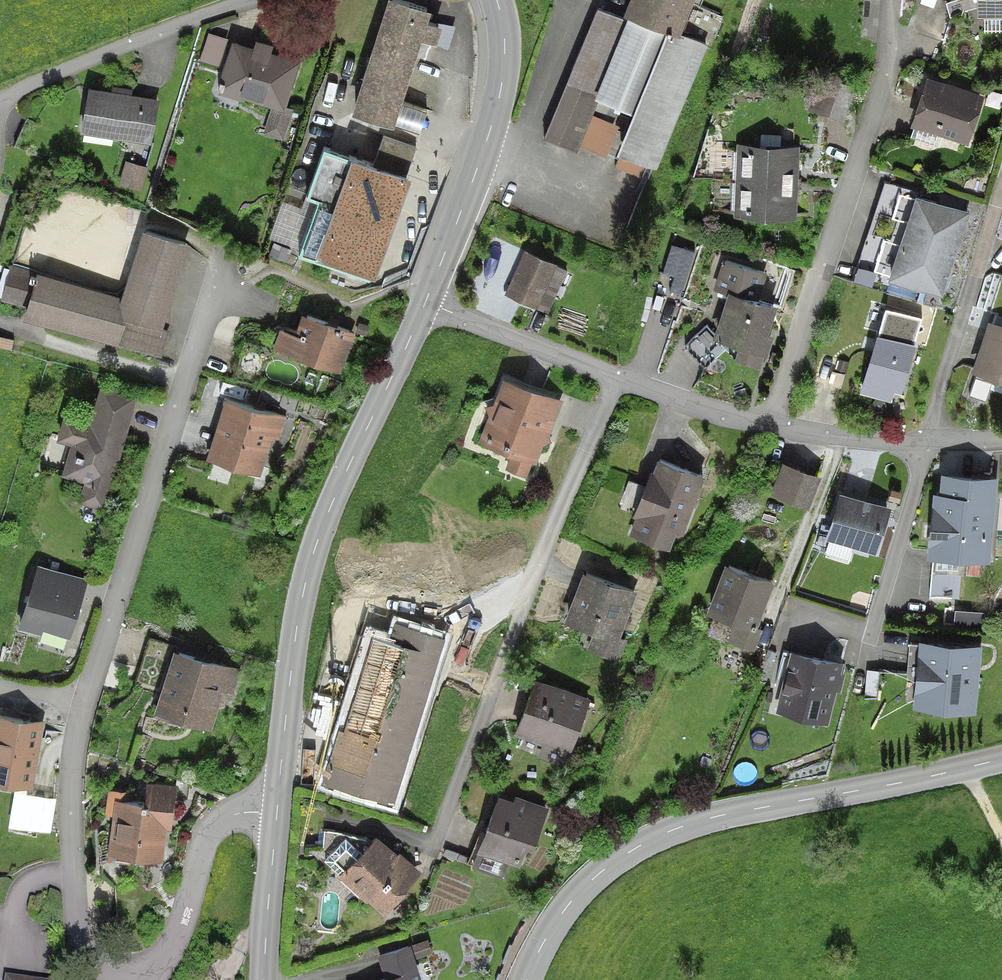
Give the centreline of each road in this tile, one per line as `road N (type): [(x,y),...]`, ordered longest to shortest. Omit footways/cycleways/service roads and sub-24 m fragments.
road 1 (residential): [(127,979),(106,962),(86,923),(71,788),(87,707),(224,269)]
road 2 (tertiary): [(529,979),(549,932),(581,891),(673,831),(1001,761)]
road 3 (tertiary): [(276,807),(290,672),(312,560),(427,306)]
road 4 (residential): [(622,377),(442,840)]
road 5 (residential): [(762,423),(852,200),(888,89),(900,0)]
road 6 (tertiary): [(427,306),(500,96),(503,35),(494,0)]
road 7 (residential): [(0,102),(255,0)]
road 8 (residential): [(1001,185),(929,443)]
road 9 (residential): [(276,807),(244,808),(216,828),(172,946),(146,979)]
road 10 (residential): [(427,306),(622,377)]
road 11 (residential): [(929,443),(874,640)]
road 12 (tertiary): [(264,979),(276,807)]
road 13 (residential): [(762,423),(832,439),(929,443)]
road 14 (residential): [(622,377),(762,423)]

